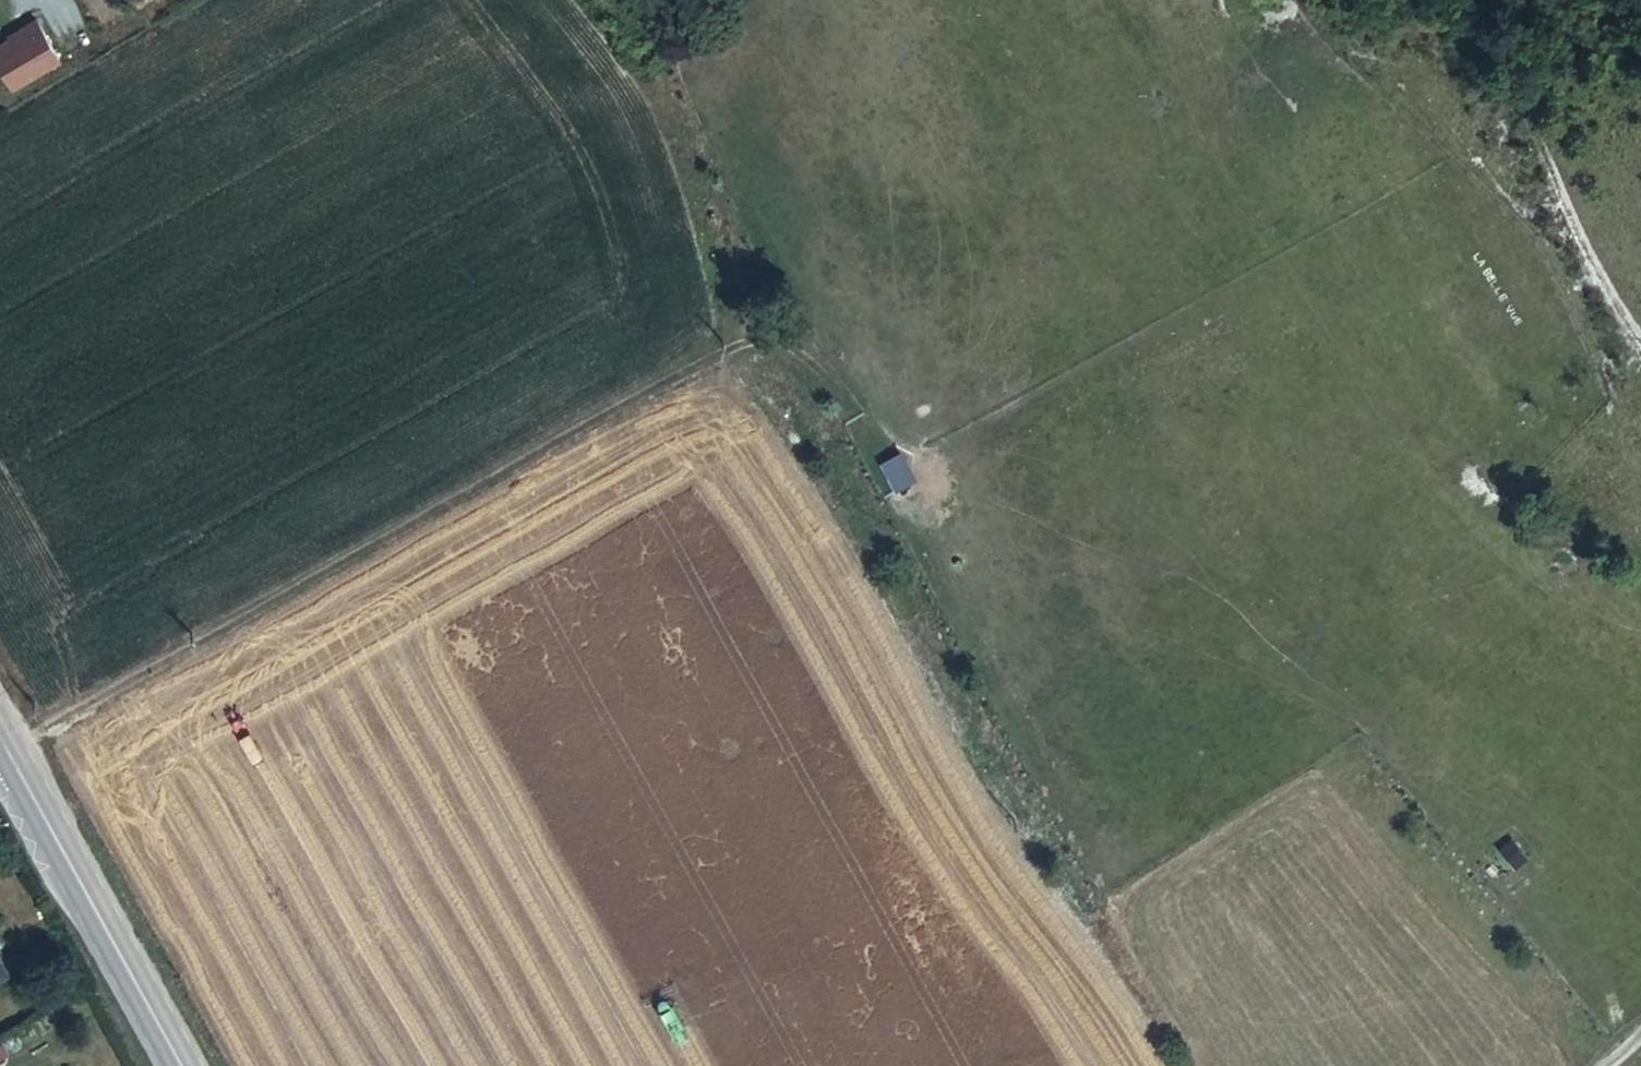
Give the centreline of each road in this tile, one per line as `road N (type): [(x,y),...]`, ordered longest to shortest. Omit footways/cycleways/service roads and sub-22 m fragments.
road 1 (track): [(1640,348),(1589,292),(1536,124),(1478,0)]
road 2 (primary): [(187,1065),(7,749)]

